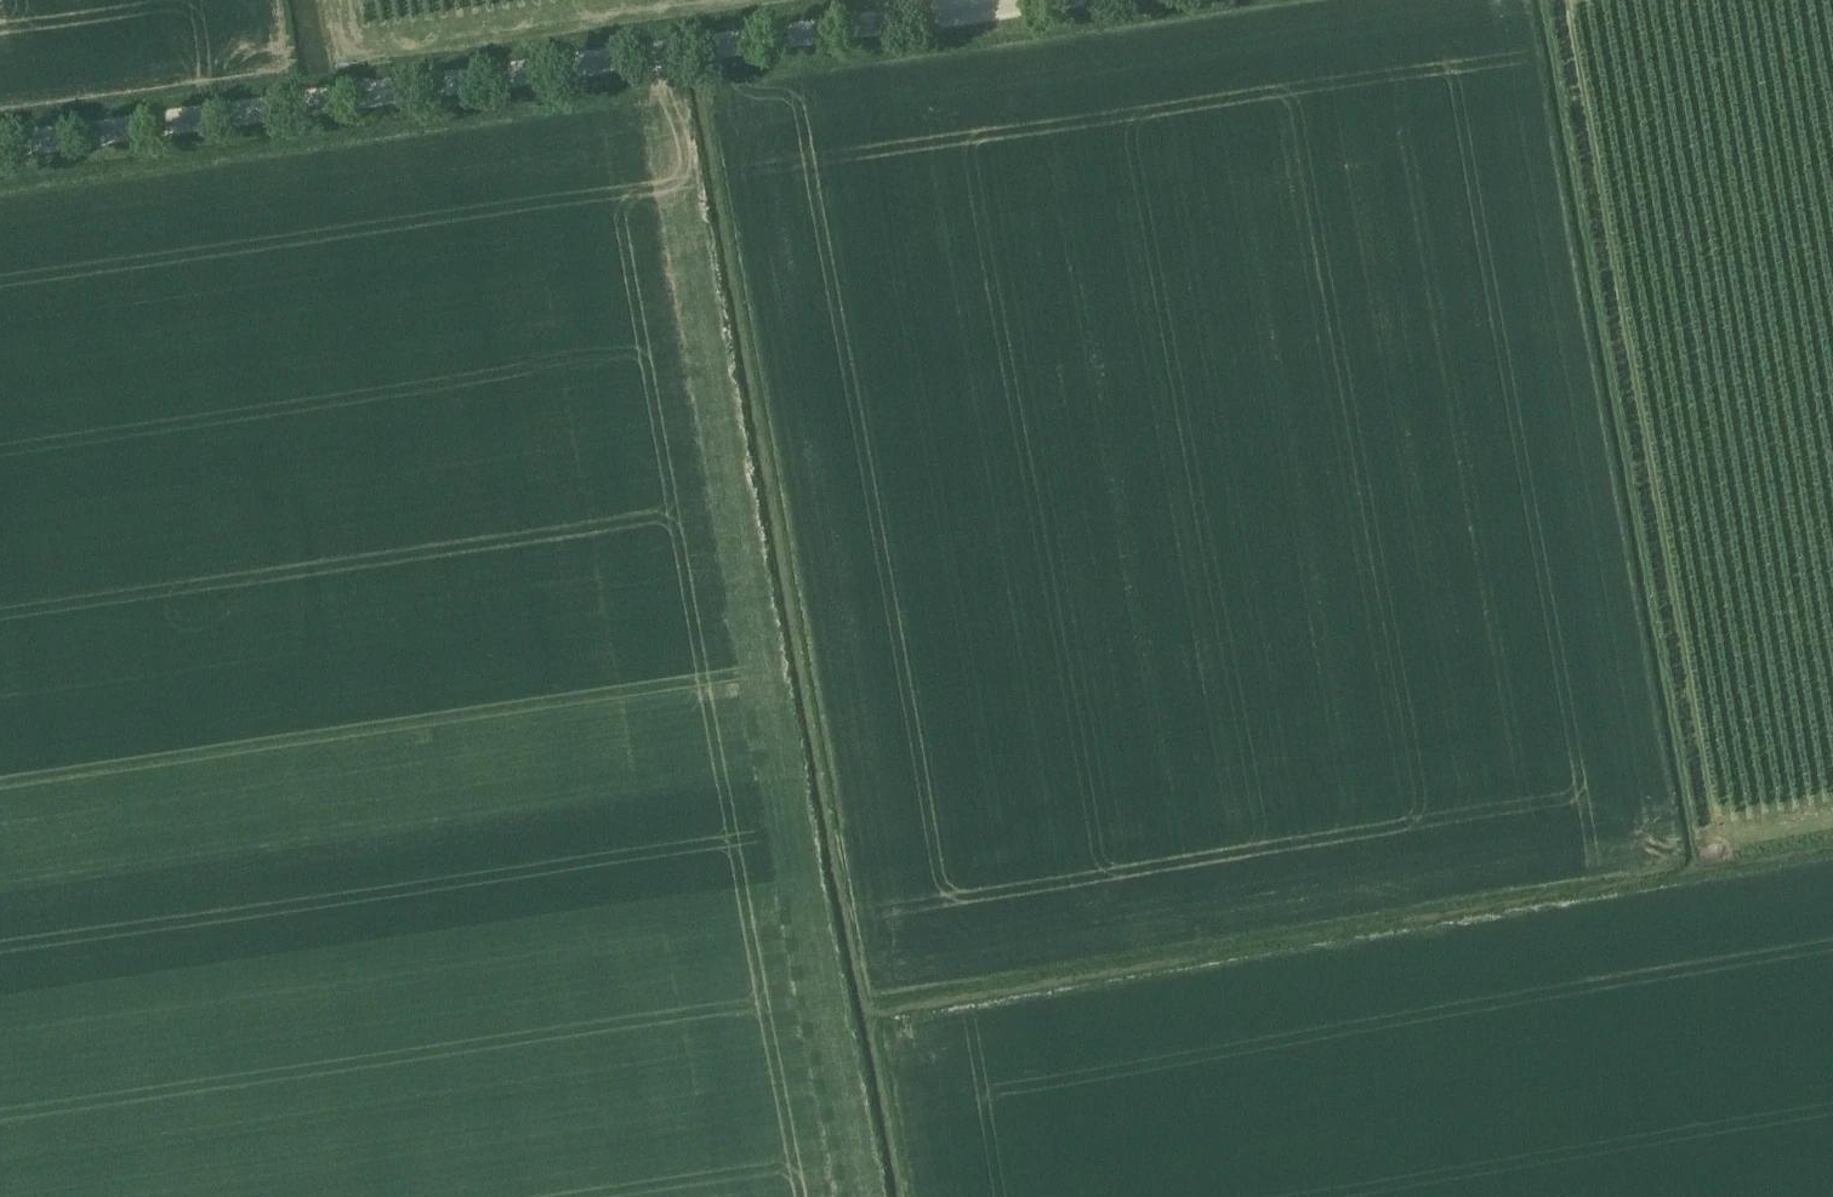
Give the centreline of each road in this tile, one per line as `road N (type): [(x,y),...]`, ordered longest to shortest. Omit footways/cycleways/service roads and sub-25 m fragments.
road 1 (unclassified): [(0,166),(1167,0)]

